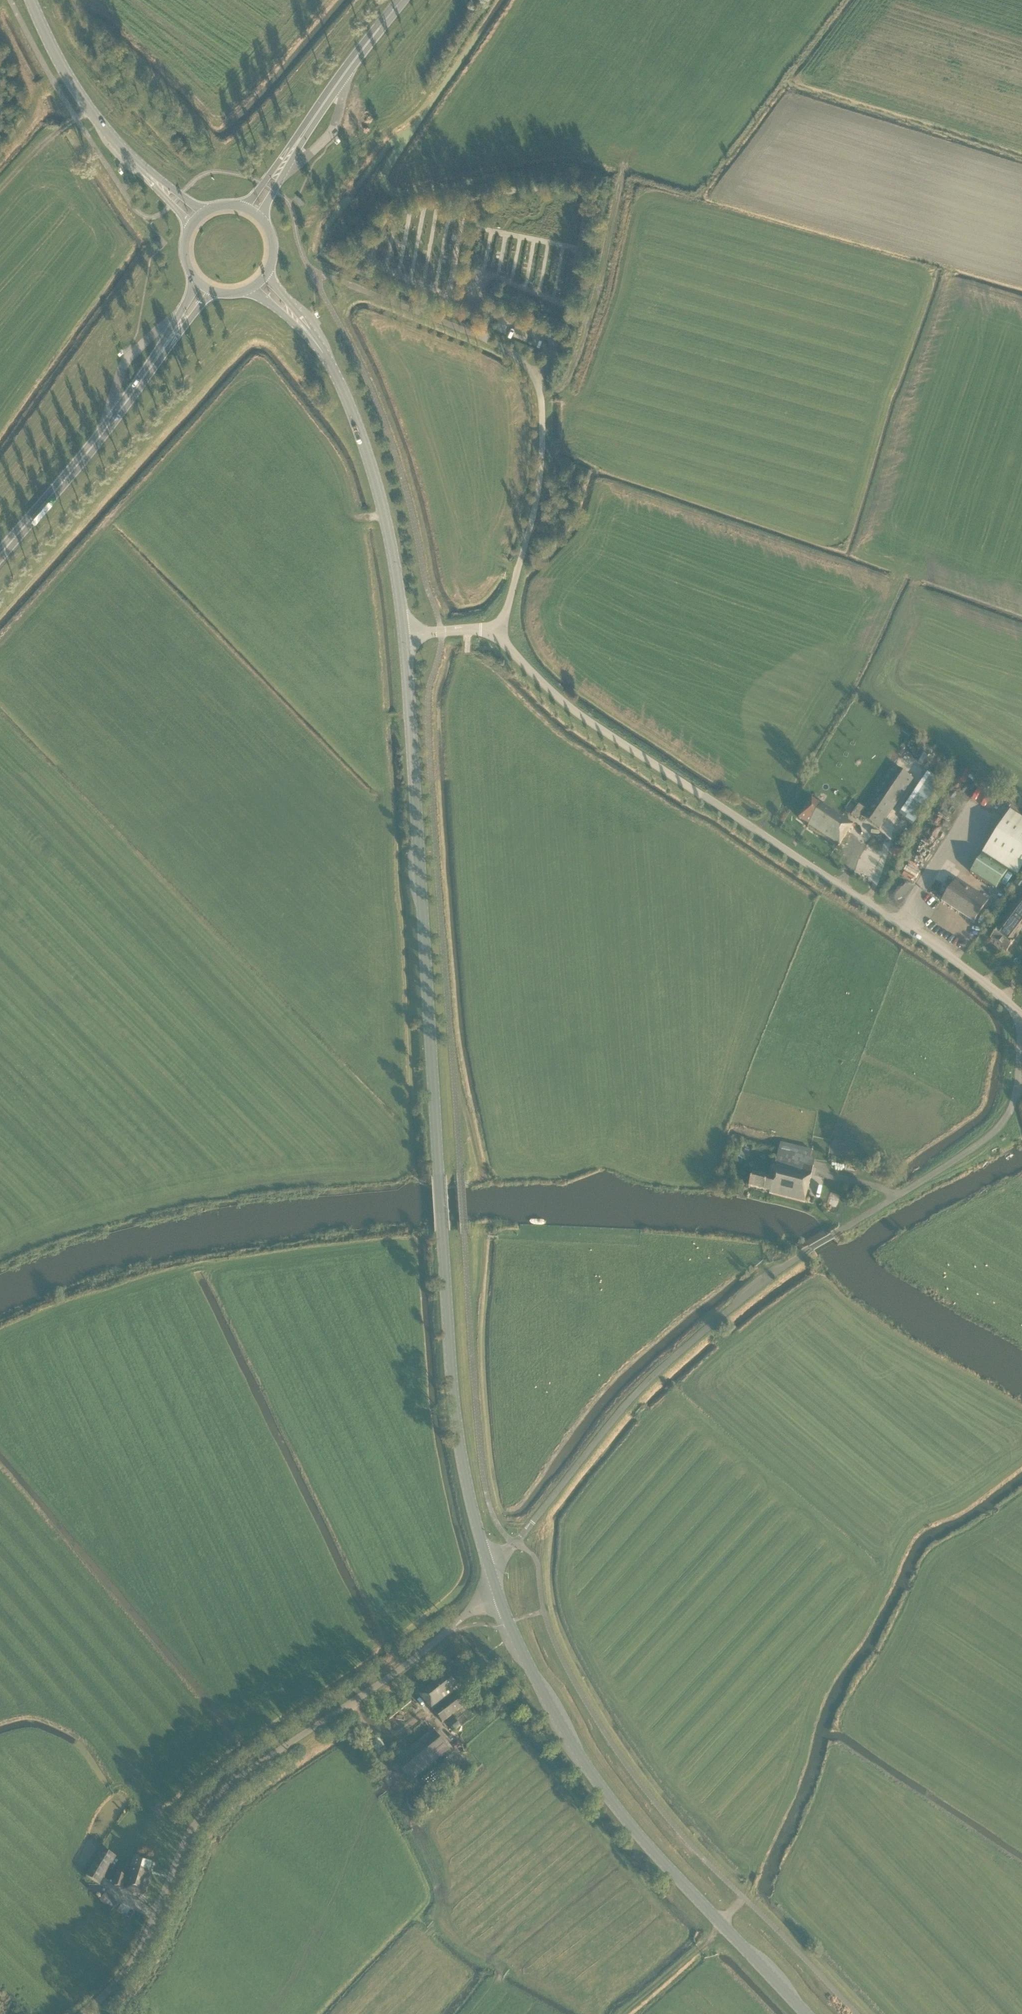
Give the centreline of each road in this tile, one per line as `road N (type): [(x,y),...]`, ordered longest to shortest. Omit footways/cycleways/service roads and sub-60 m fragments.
road 1 (primary): [(488,1563),(453,1406),(404,633)]
road 2 (unclassified): [(488,1563),(511,1549),(618,1417),(703,1333),(793,1262),(990,1135),(1015,1096),(1021,1048)]
road 3 (unclassified): [(1021,1015),(565,703),(497,636)]
road 4 (unclassified): [(449,1631),(213,1802),(188,1838),(134,1962),(84,2013)]
road 5 (primary): [(806,2013),(592,1774),(500,1599)]
road 6 (unclassified): [(497,636),(538,491),(542,405),(522,360),(479,336)]
road 7 (primary): [(404,633),(378,490),(317,343)]
road 8 (trunk): [(0,553),(157,358)]
road 9 (track): [(621,182),(570,376),(541,397)]
road 10 (primary): [(136,163),(67,75),(33,0)]
road 11 (track): [(751,1881),(722,1925),(623,2013)]
road 12 (trunk): [(299,139),(402,0)]

